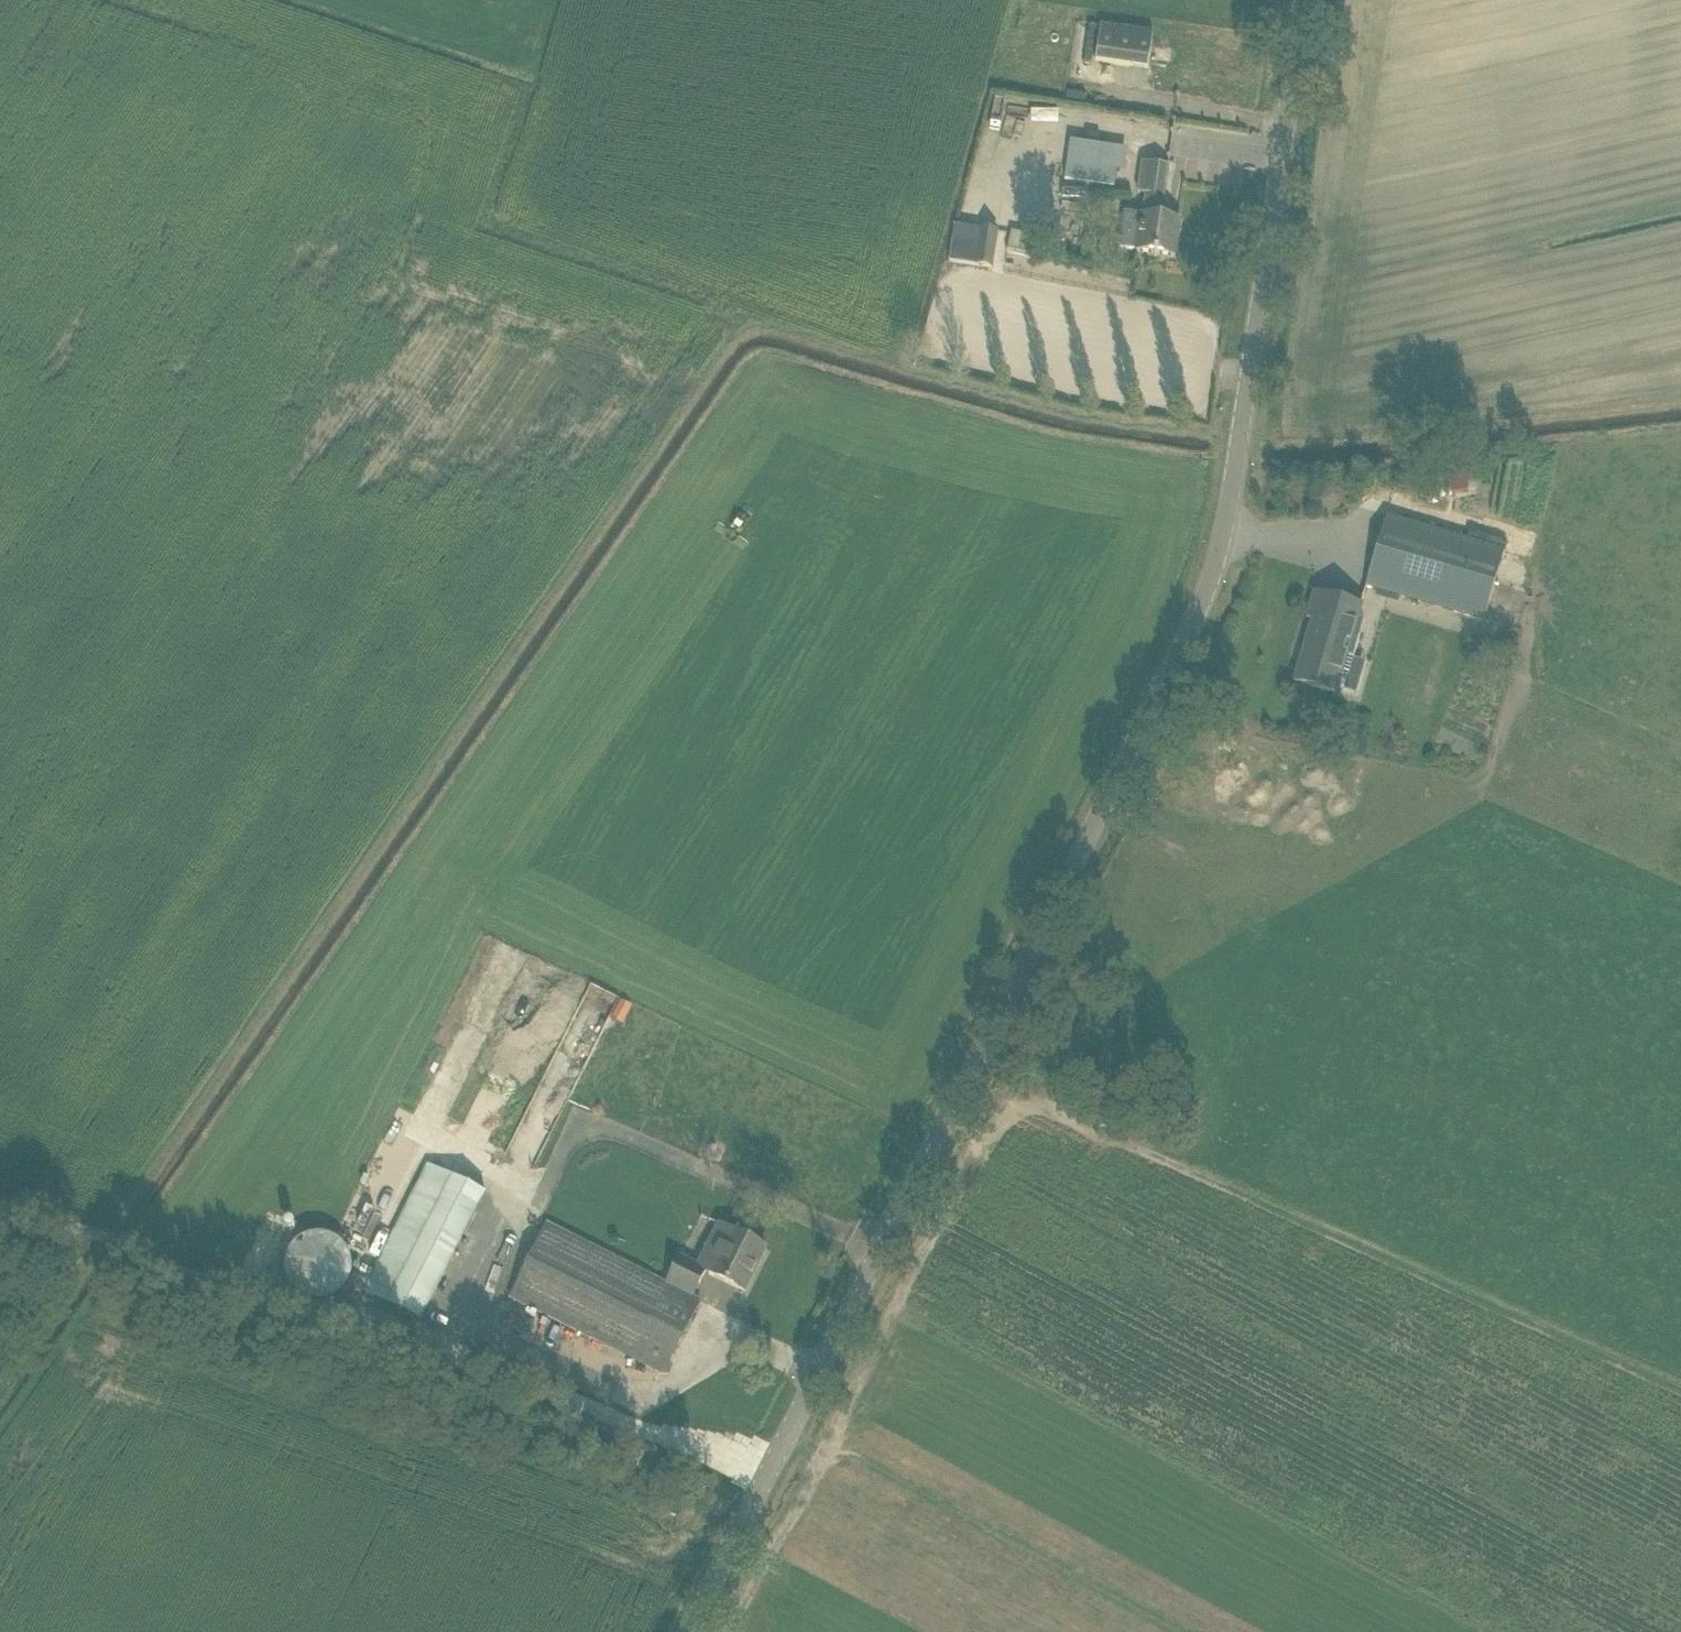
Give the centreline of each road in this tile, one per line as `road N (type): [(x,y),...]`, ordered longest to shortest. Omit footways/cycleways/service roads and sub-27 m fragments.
road 1 (tertiary): [(677,1631),(1193,604),(1239,433),(1301,0)]

